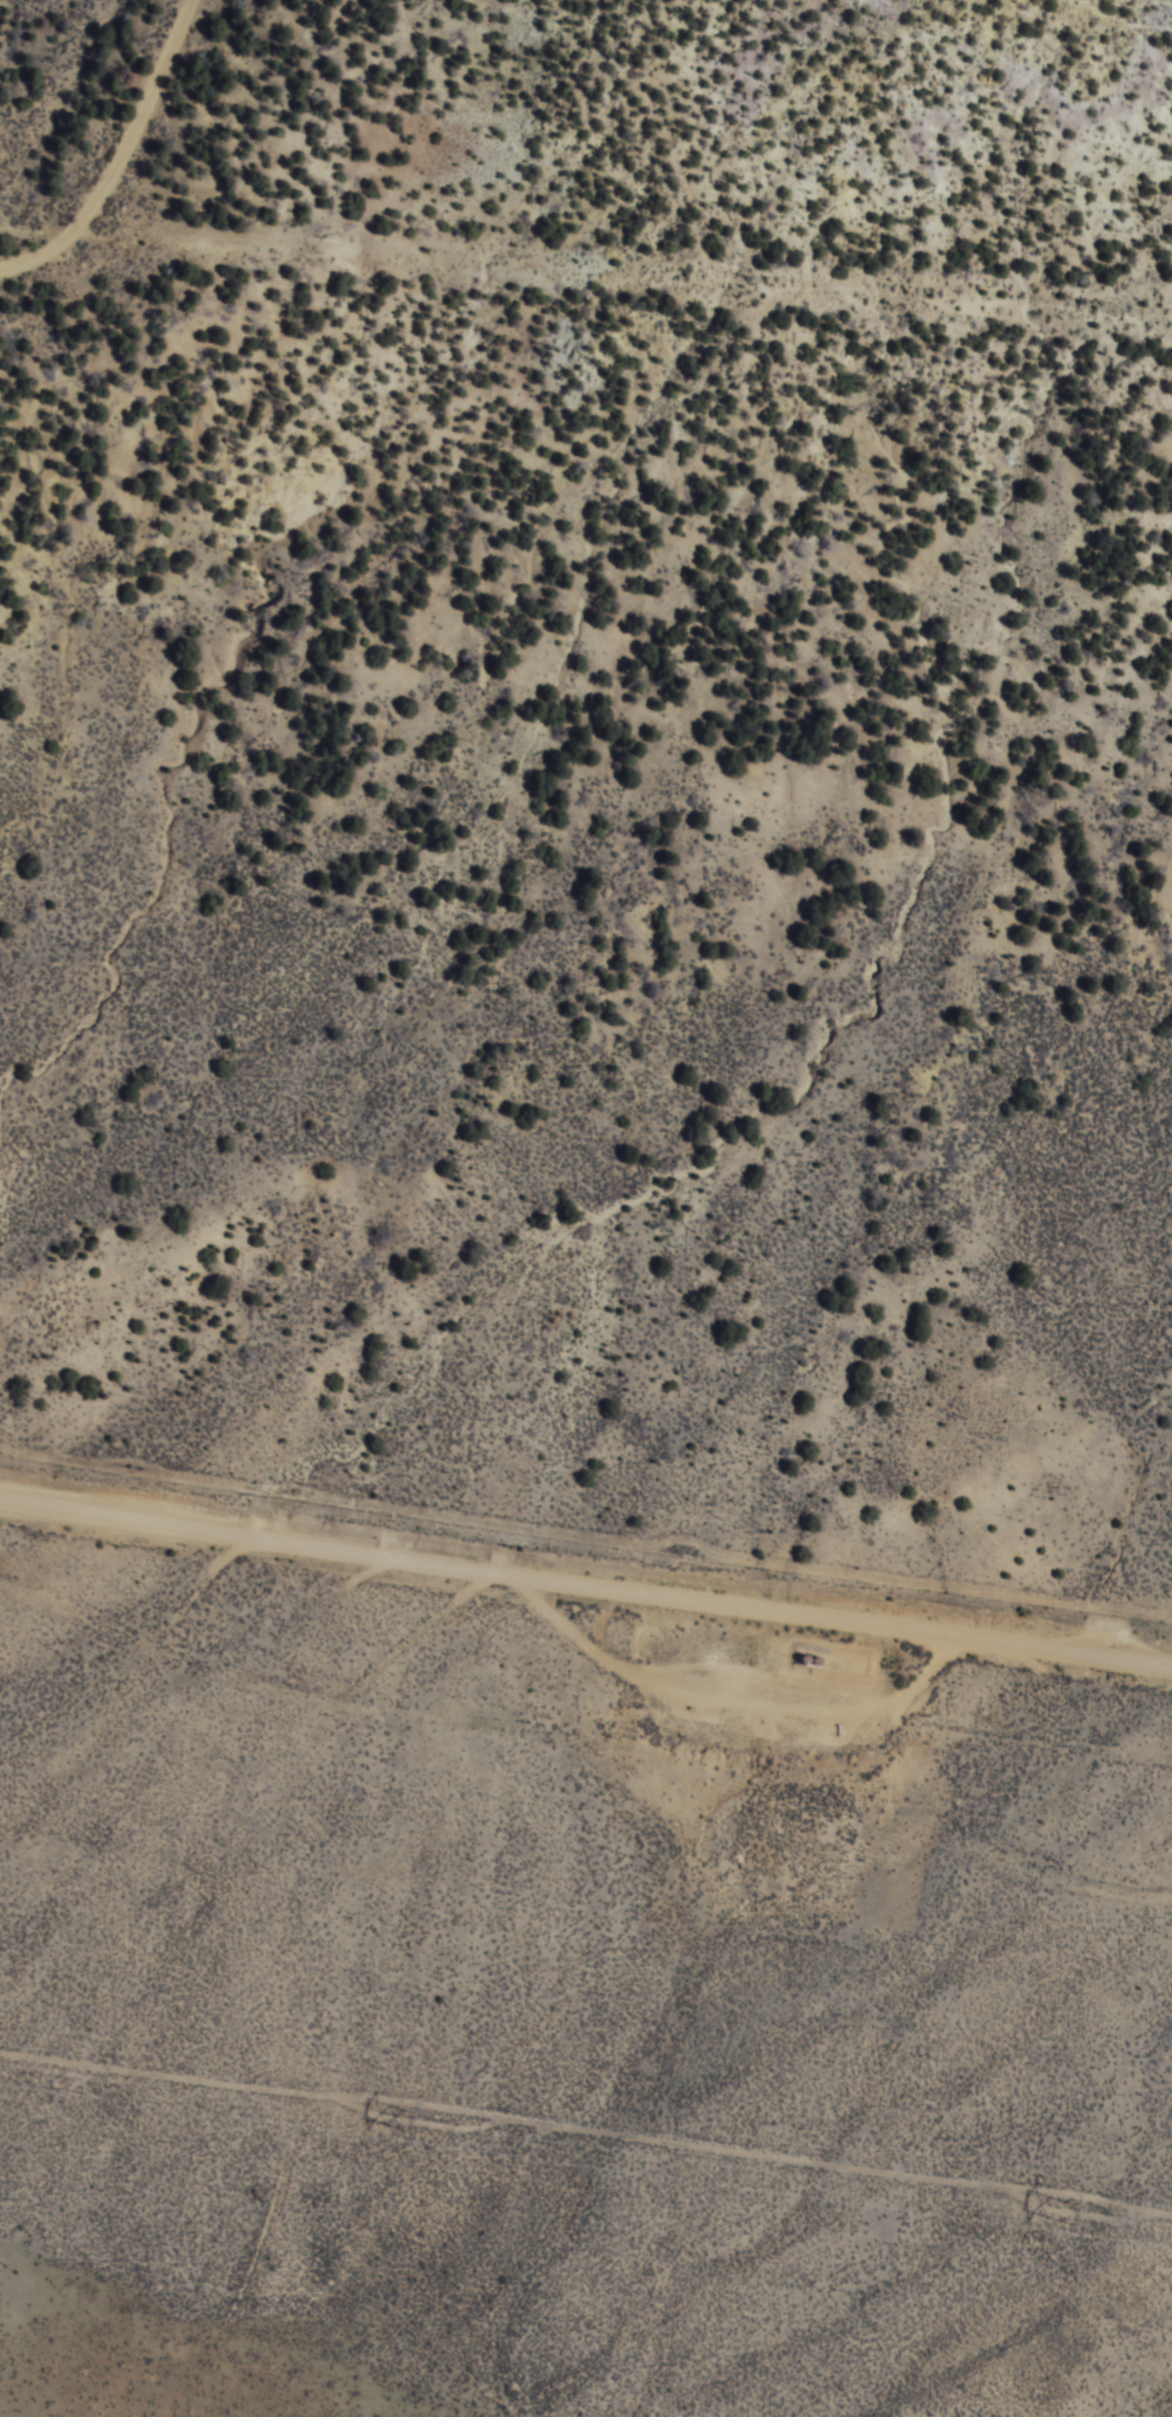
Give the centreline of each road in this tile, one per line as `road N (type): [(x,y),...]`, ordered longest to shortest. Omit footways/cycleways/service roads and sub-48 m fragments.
road 1 (residential): [(1171,1664),(346,1554),(0,1496)]
road 2 (residential): [(196,0),(173,158),(116,255),(0,300)]

